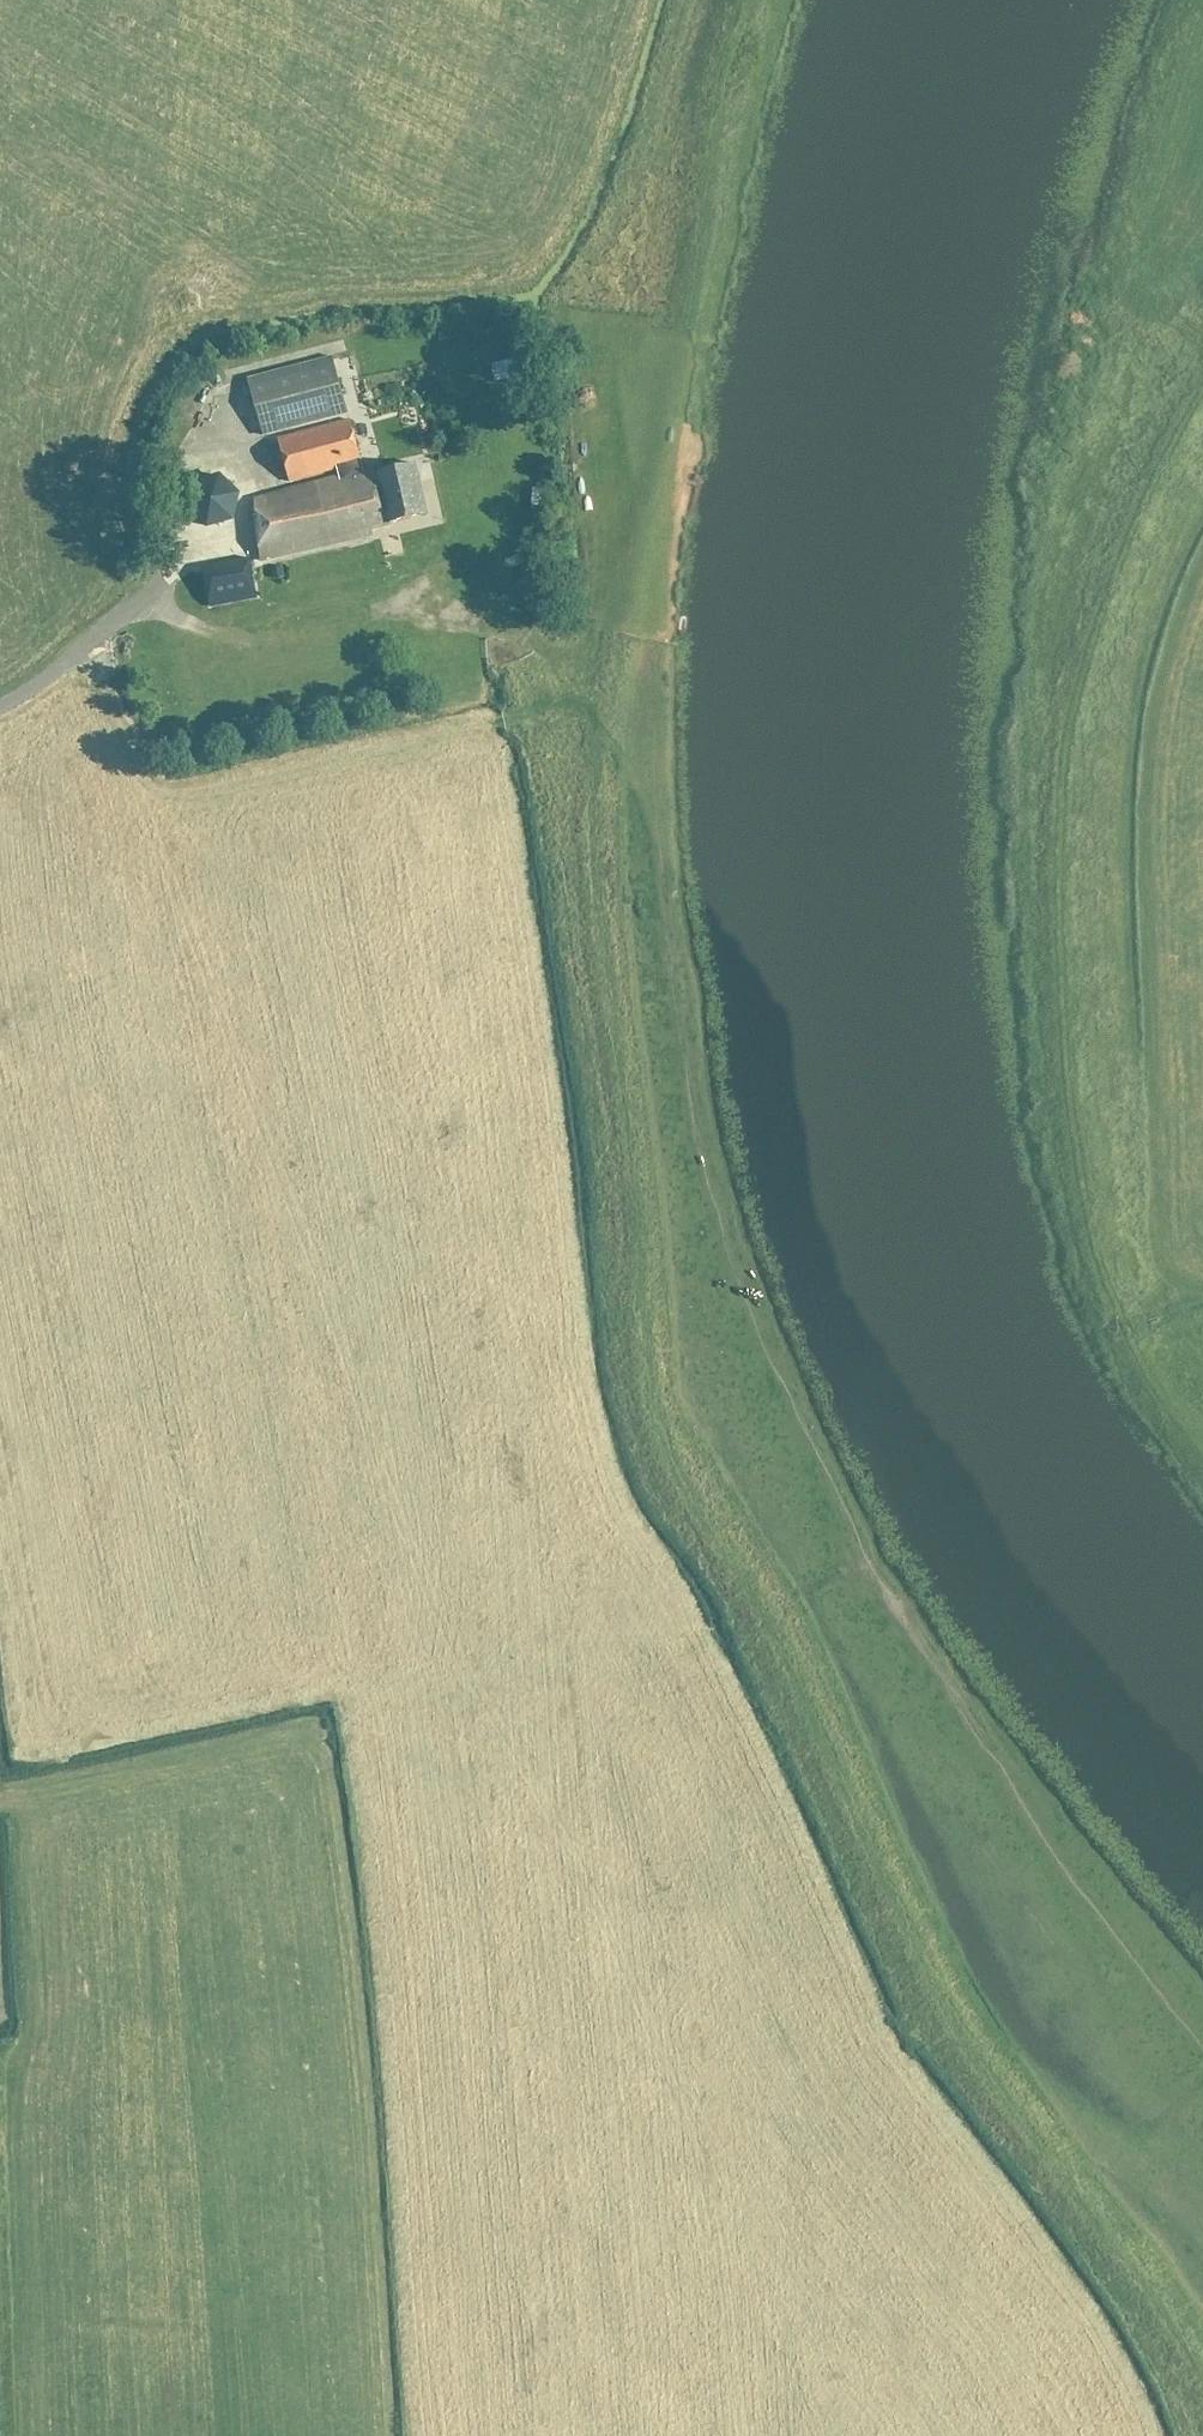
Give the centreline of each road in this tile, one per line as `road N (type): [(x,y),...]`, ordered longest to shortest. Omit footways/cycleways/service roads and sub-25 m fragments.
road 1 (unclassified): [(0,708),(148,604)]

